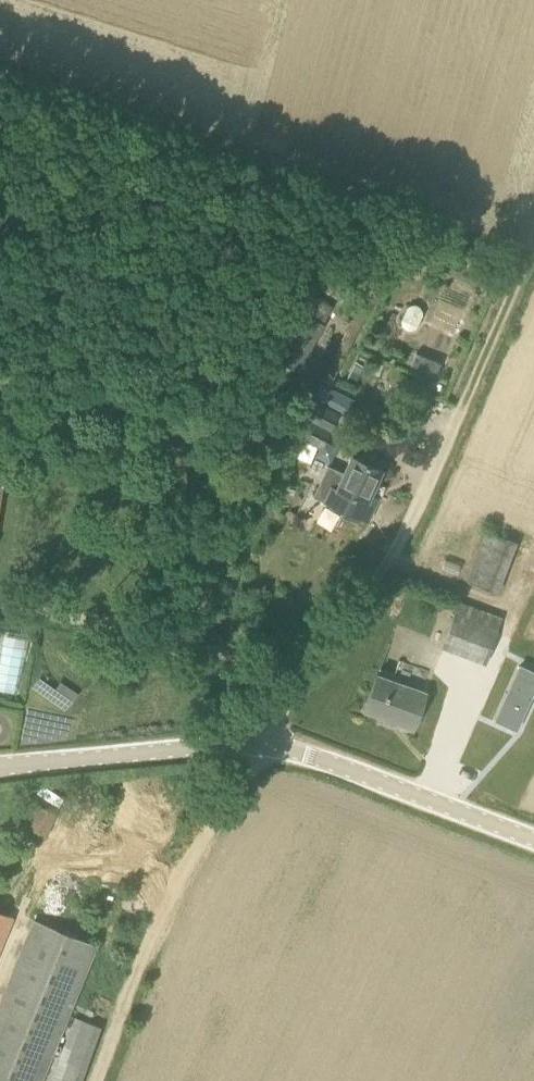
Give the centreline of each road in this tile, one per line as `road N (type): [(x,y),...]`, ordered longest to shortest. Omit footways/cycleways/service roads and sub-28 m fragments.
road 1 (track): [(263,745),(167,898),(95,1080)]
road 2 (unclassified): [(533,839),(322,758),(263,745)]
road 3 (unclassified): [(0,768),(263,745)]
road 4 (track): [(458,417),(533,234)]

